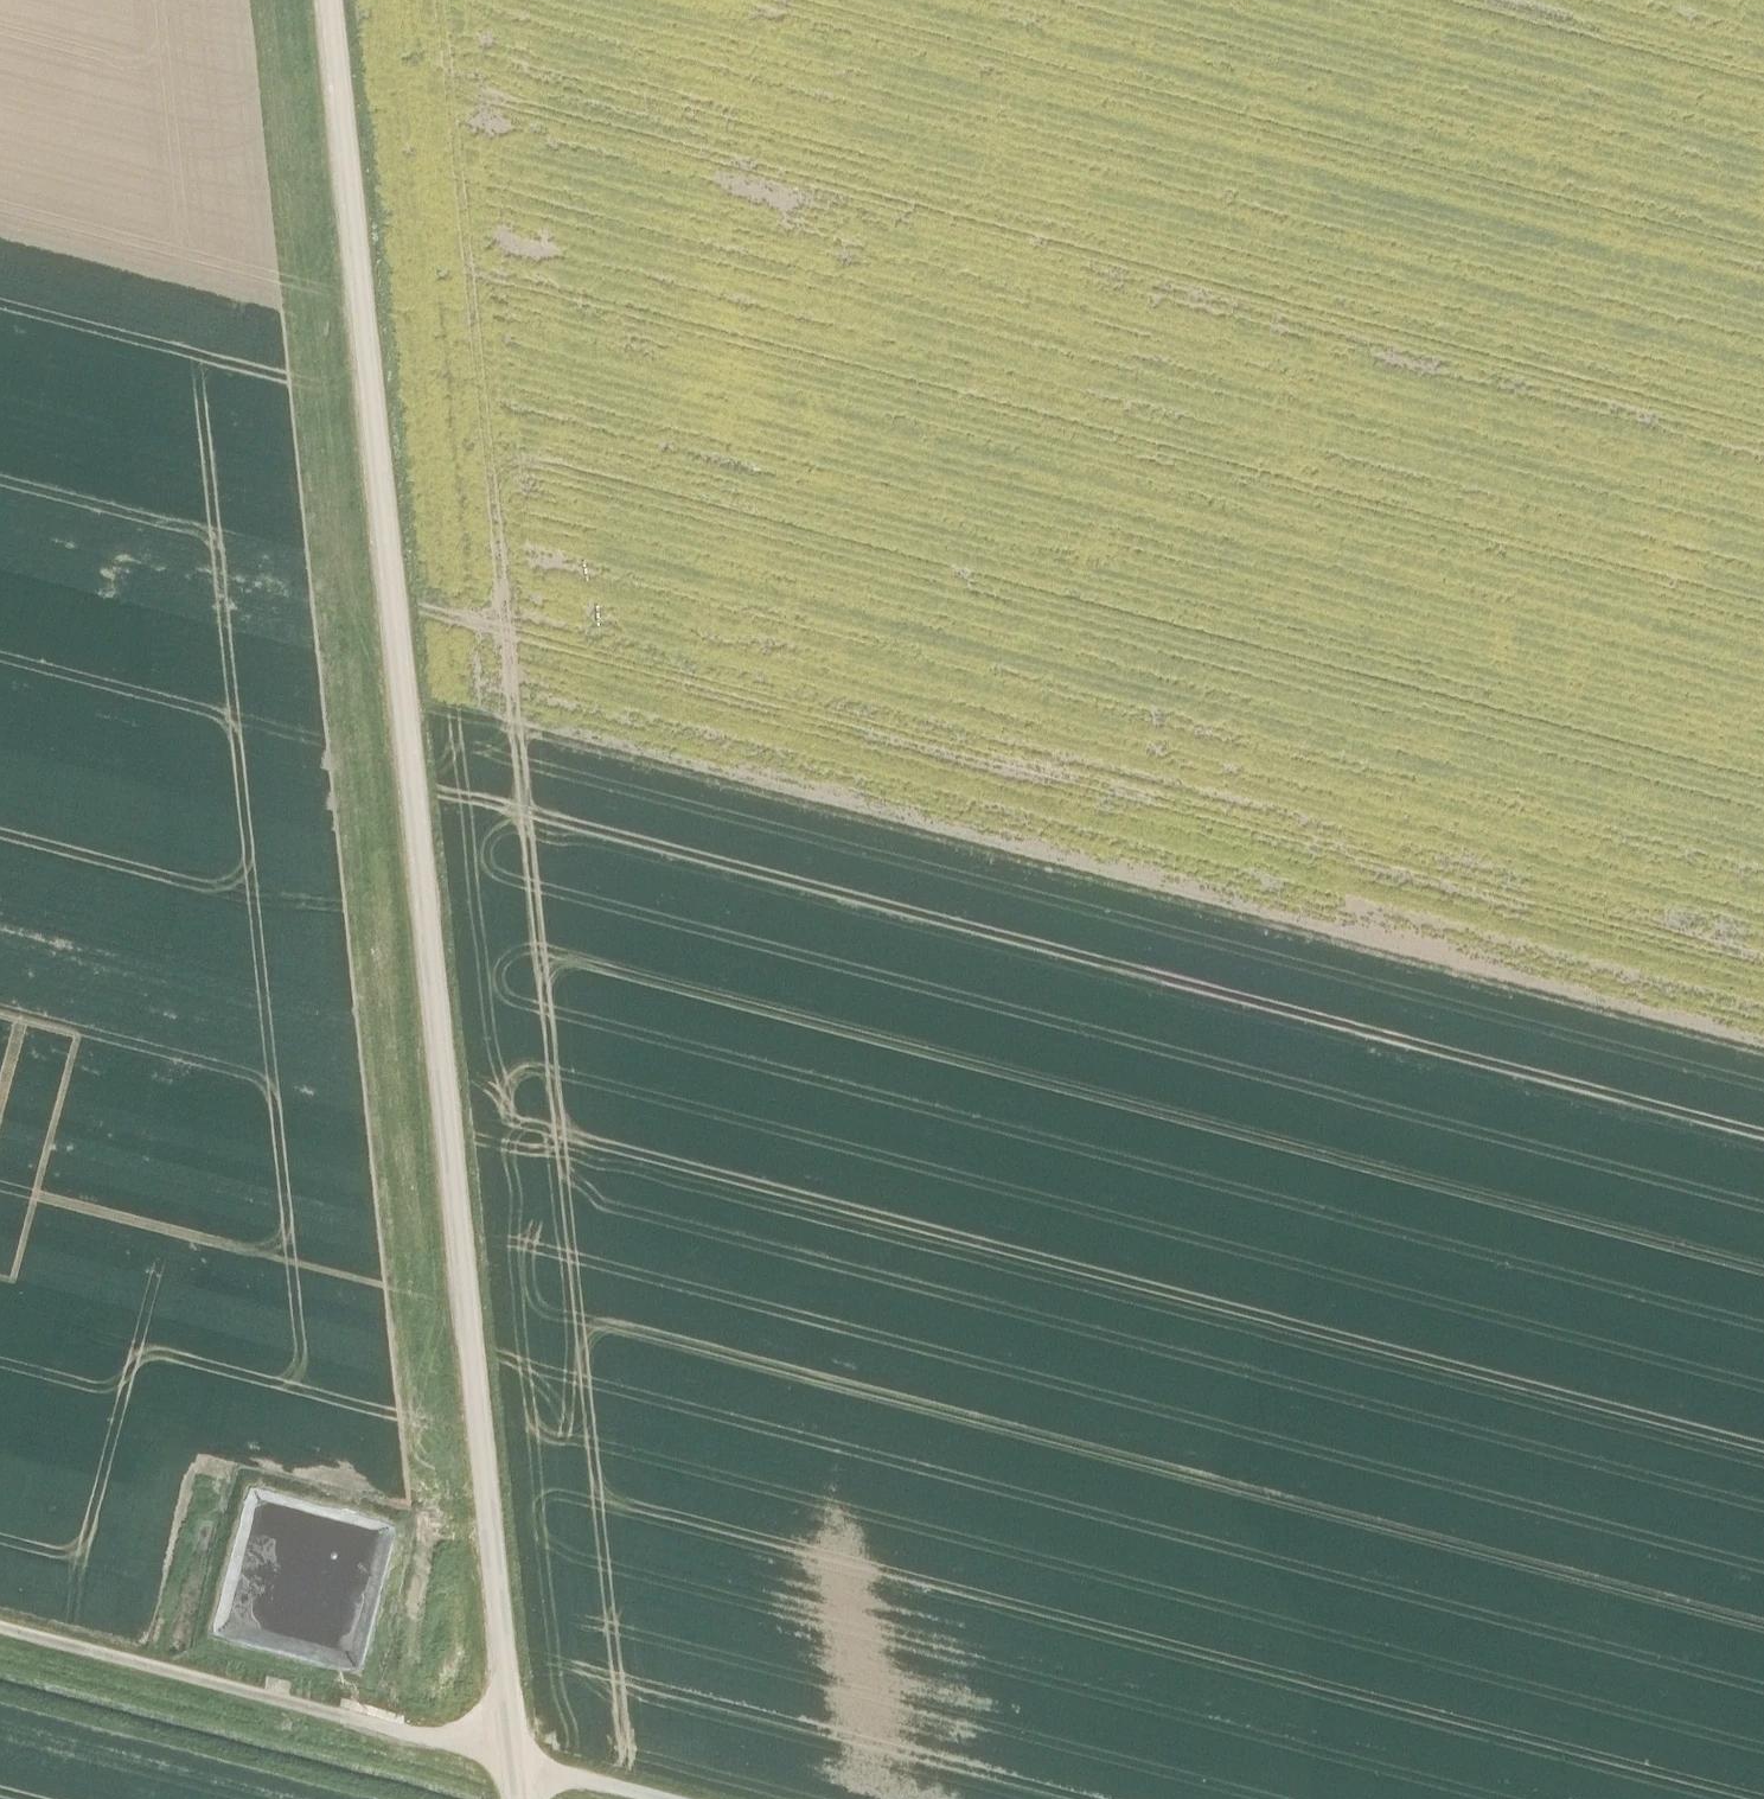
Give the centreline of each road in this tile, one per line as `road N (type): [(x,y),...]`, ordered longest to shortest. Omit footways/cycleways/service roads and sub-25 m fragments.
road 1 (tertiary): [(517,1765),(331,0)]
road 2 (track): [(517,1765),(0,1630)]
road 3 (unclassified): [(649,1798),(517,1765)]

